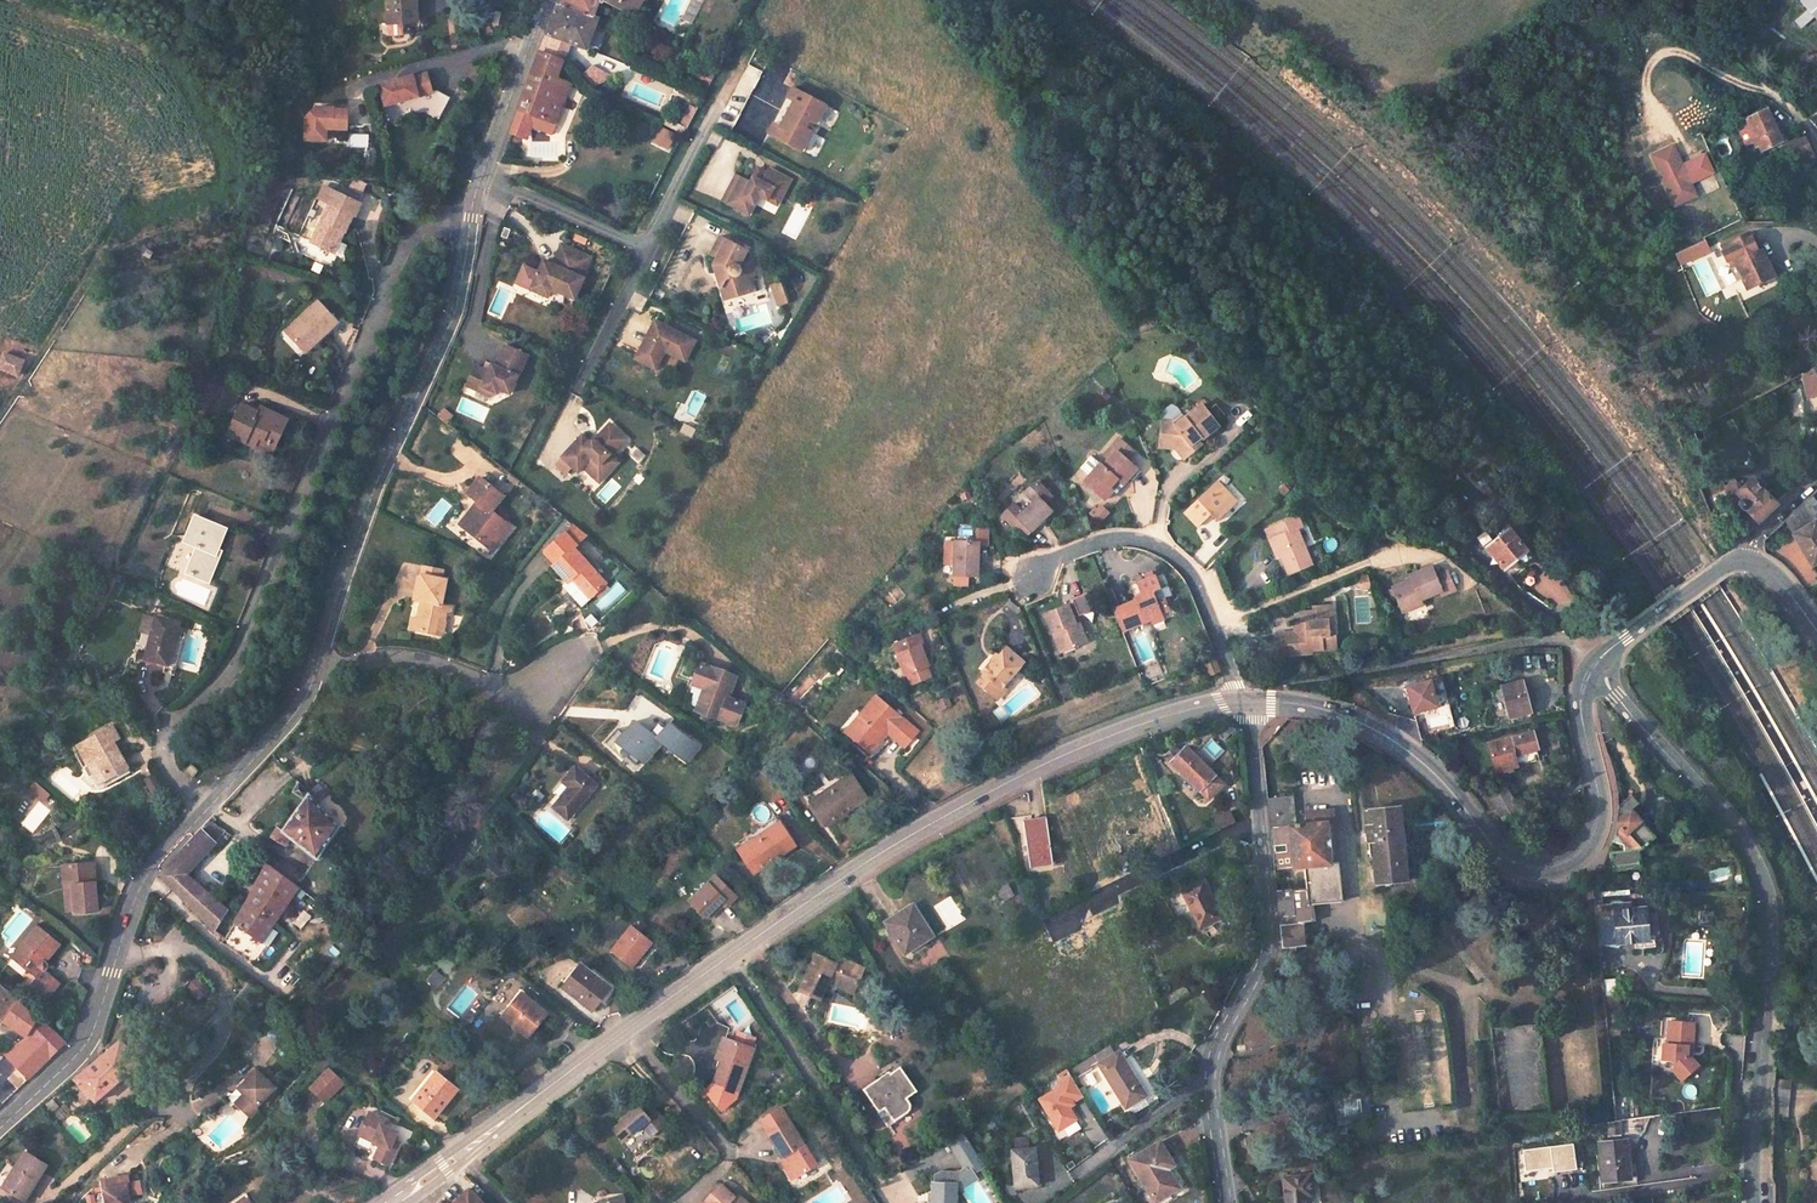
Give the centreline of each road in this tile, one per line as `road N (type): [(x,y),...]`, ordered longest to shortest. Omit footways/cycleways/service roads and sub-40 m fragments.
road 1 (secondary): [(1234,703),(1176,712),(1069,753),(850,872),(392,1202)]
road 2 (residential): [(206,807),(180,785),(164,745),(241,643),(403,242),(430,219),(468,218)]
road 3 (residential): [(1753,1202),(1769,963),(1764,891),(1733,827),(1593,665)]
road 4 (secondary): [(1593,665),(1579,696),(1597,822),(1579,853),(1544,870),(1500,858),(1403,748),(1305,705),(1246,701)]
road 5 (residential): [(1246,701),(1269,935),(1211,1063),(1225,1202)]
road 6 (unclassified): [(317,672),(360,525),(454,307),(468,218)]
road 7 (residential): [(1234,703),(1194,582),(1152,544),(1106,540),(1059,555),(1032,576)]
road 8 (residential): [(317,672),(404,658),(460,672),(519,702),(542,693),(592,648)]
road 9 (residential): [(117,950),(187,950),(211,965),(224,990),(220,1030),(167,1103)]
road 10 (track): [(1259,819),(1046,919)]
road 11 (unclassified): [(0,1126),(84,1044),(117,950)]
road 12 (unclassified): [(483,178),(544,0)]
road 13 (secondary): [(1742,560),(1593,665)]
road 14 (residential): [(483,178),(645,249)]
road 15 (unclassified): [(206,807),(295,714),(317,672)]
road 16 (unclassified): [(117,950),(146,876),(206,807)]
road 17 (residential): [(574,391),(645,249)]
road 18 (residential): [(645,249),(714,107)]

